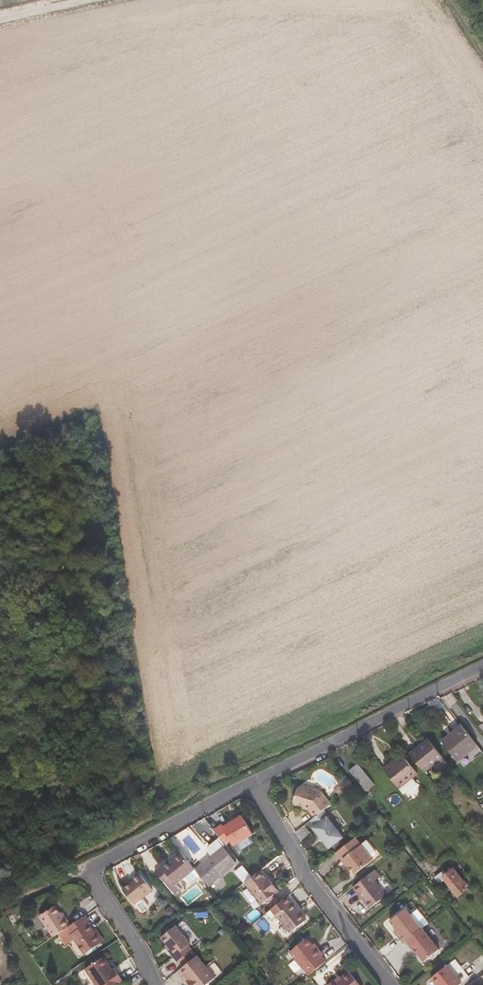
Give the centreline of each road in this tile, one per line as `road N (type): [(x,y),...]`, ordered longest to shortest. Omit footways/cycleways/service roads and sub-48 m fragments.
road 1 (residential): [(253,782),(482,668)]
road 2 (residential): [(253,782),(304,875),(392,984)]
road 3 (residential): [(87,872),(253,782)]
road 4 (residential): [(154,984),(87,872)]

